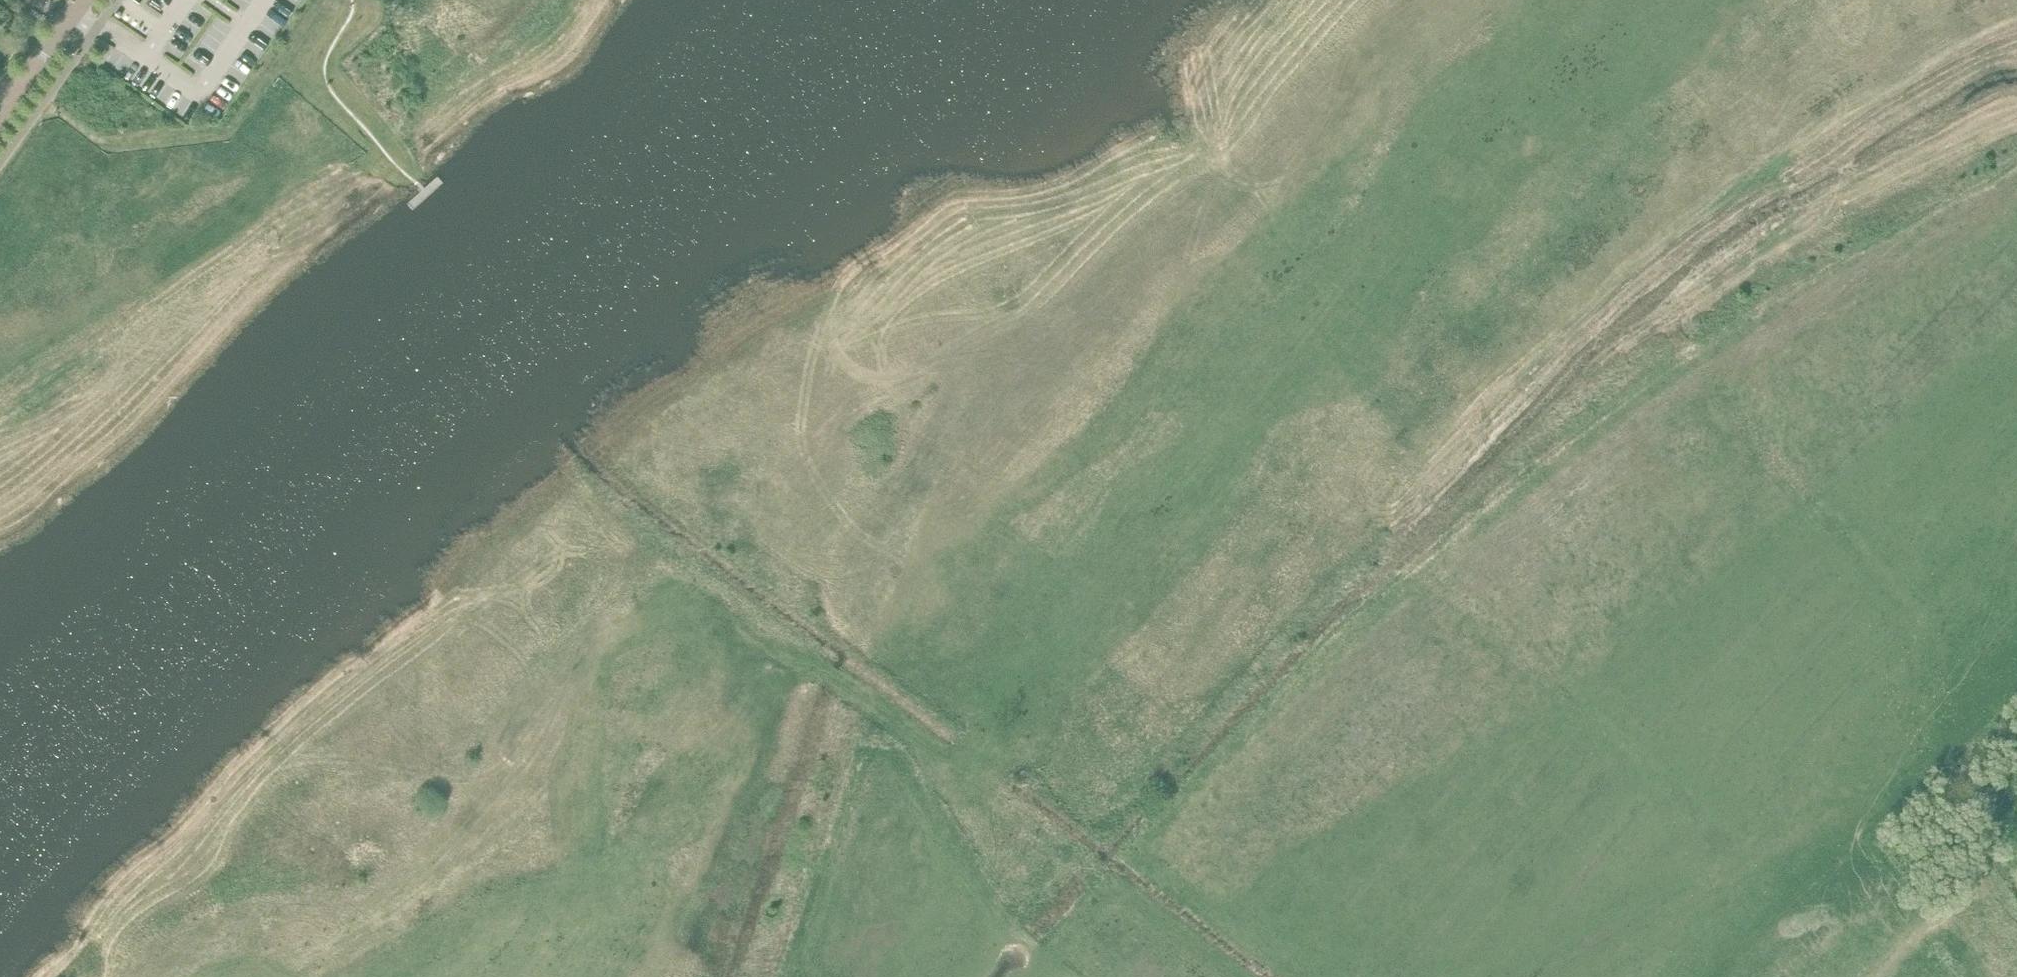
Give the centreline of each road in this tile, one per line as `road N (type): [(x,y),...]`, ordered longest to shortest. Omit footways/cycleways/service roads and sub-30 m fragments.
road 1 (track): [(1976,893),(1991,803),(2016,759)]
road 2 (residential): [(82,0),(0,113)]

